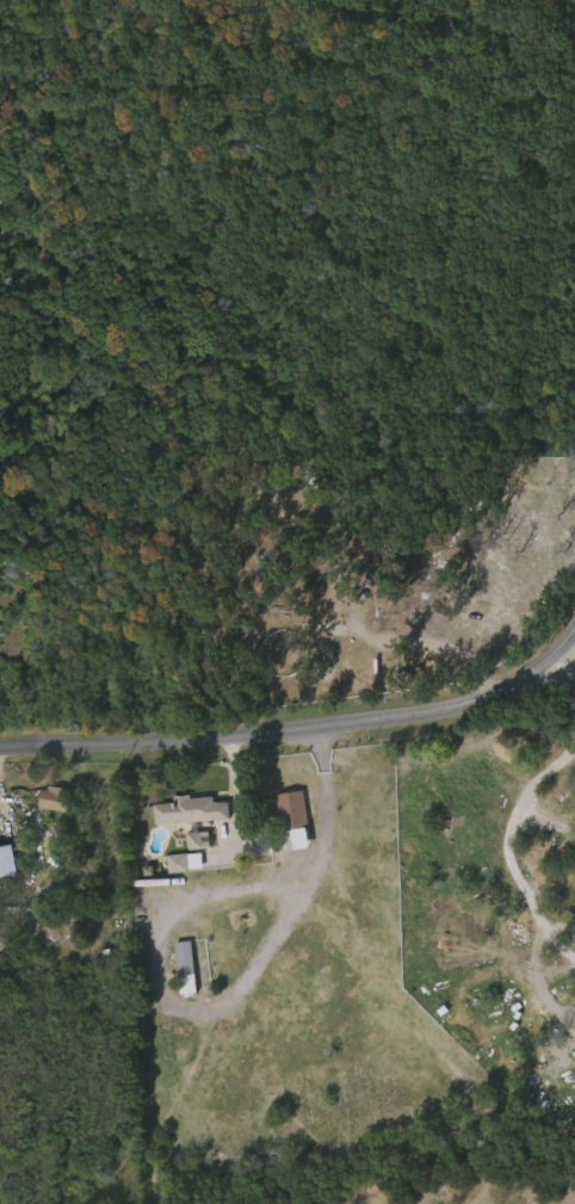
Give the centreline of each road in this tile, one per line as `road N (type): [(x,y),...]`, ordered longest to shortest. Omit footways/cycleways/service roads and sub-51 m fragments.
road 1 (tertiary): [(0,747),(237,735),(421,712),(515,689),(574,637)]

